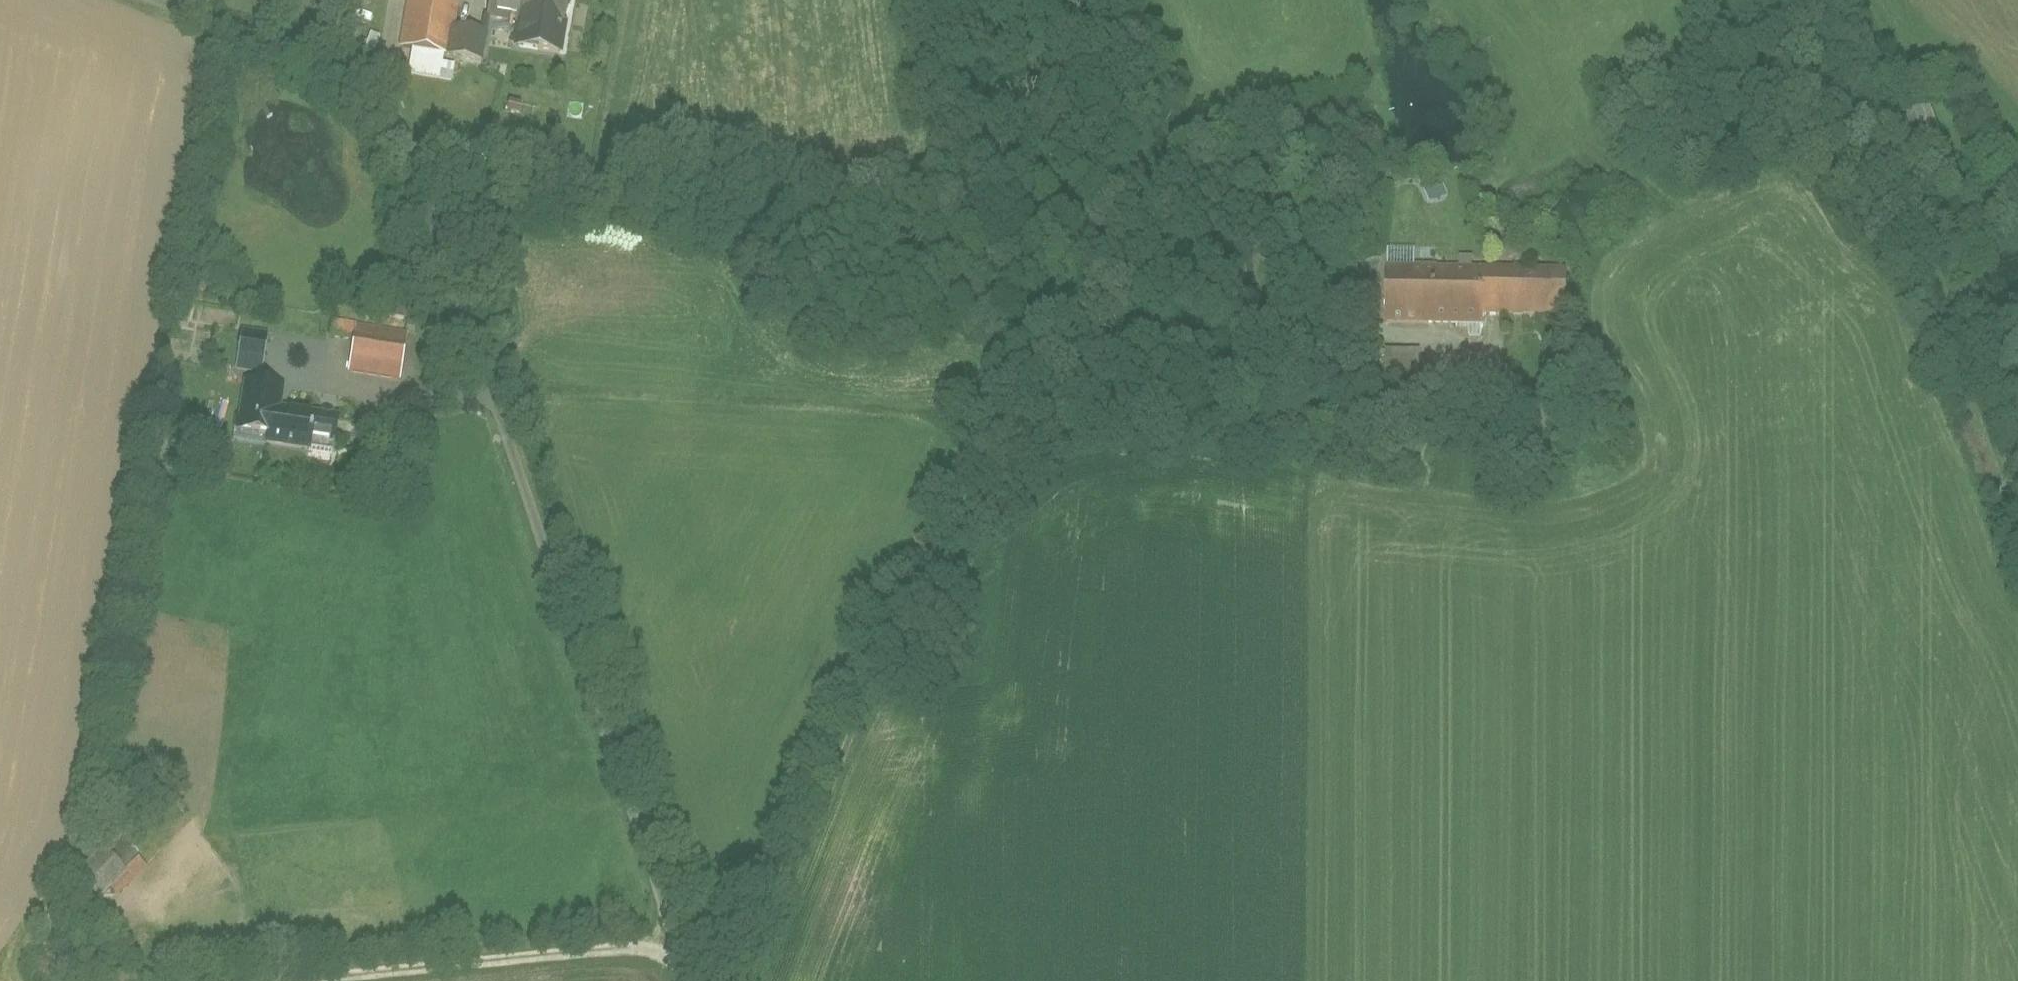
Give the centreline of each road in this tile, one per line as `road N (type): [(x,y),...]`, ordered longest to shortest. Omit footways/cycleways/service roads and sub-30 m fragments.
road 1 (residential): [(693,980),(395,109),(381,94),(146,0)]
road 2 (track): [(1835,0),(2017,508)]
road 3 (residential): [(1097,0),(1140,182),(1162,222),(1396,347)]
road 4 (track): [(277,980),(678,937)]

